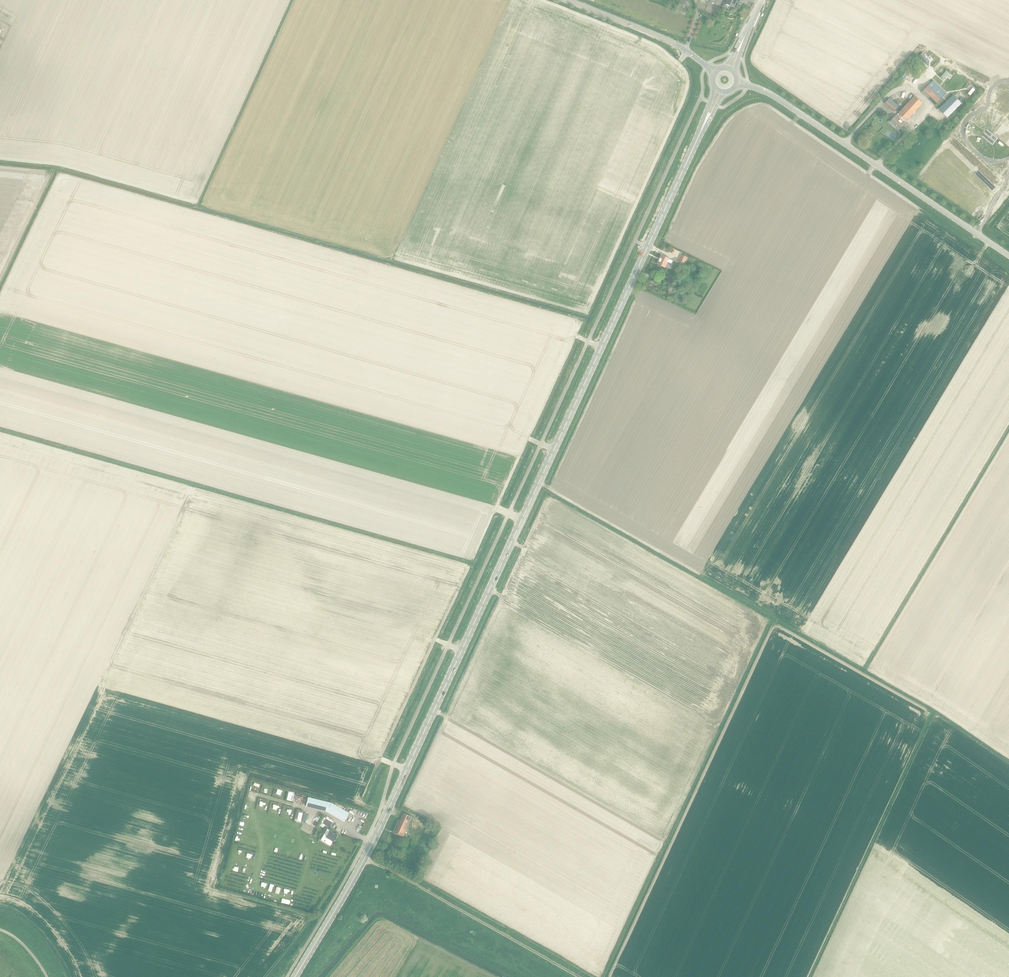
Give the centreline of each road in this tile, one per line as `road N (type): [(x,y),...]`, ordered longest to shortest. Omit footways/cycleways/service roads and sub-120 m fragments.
road 1 (secondary): [(295,976),(365,858),(707,119)]
road 2 (tertiary): [(1008,255),(776,97),(736,82)]
road 3 (track): [(580,976),(365,858)]
road 4 (unclassified): [(715,71),(664,38),(568,0)]

